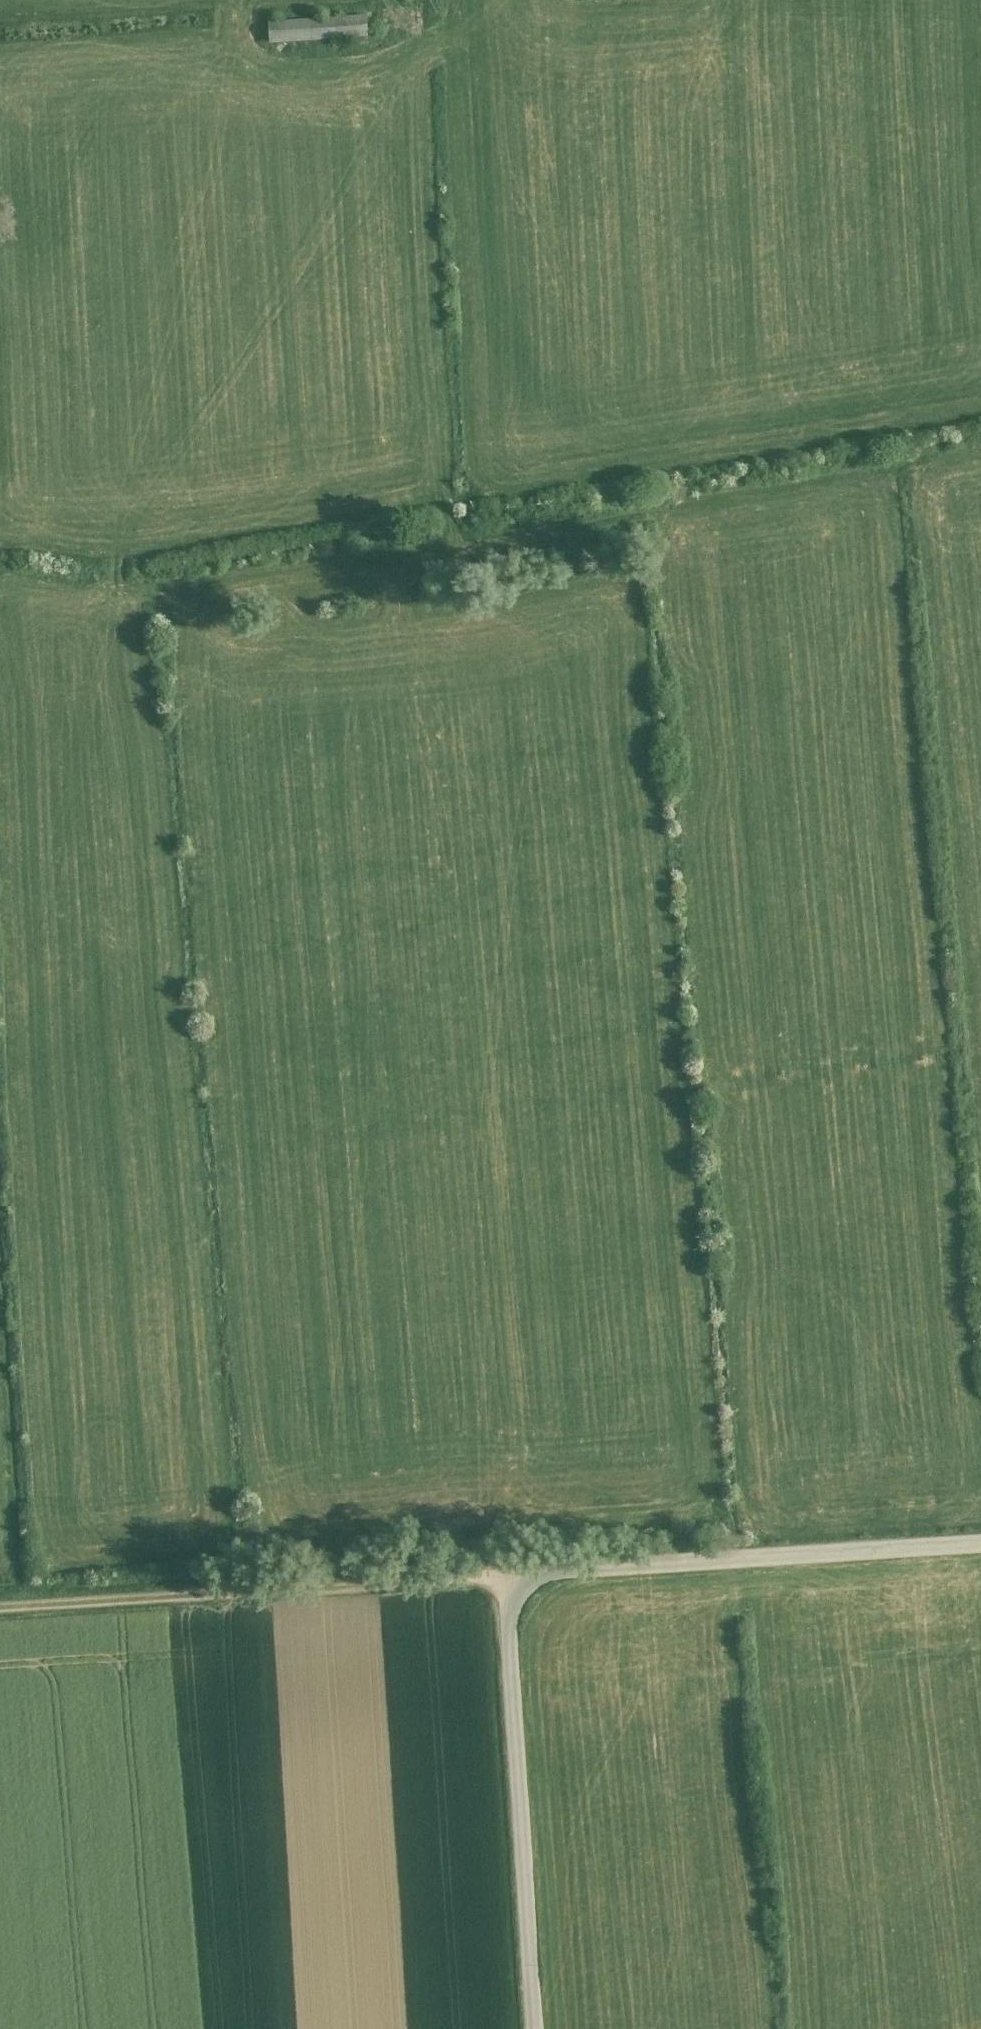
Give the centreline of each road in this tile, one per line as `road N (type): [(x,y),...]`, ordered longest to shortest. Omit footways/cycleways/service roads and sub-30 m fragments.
road 1 (unclassified): [(980,1556),(525,1602),(545,2028)]

